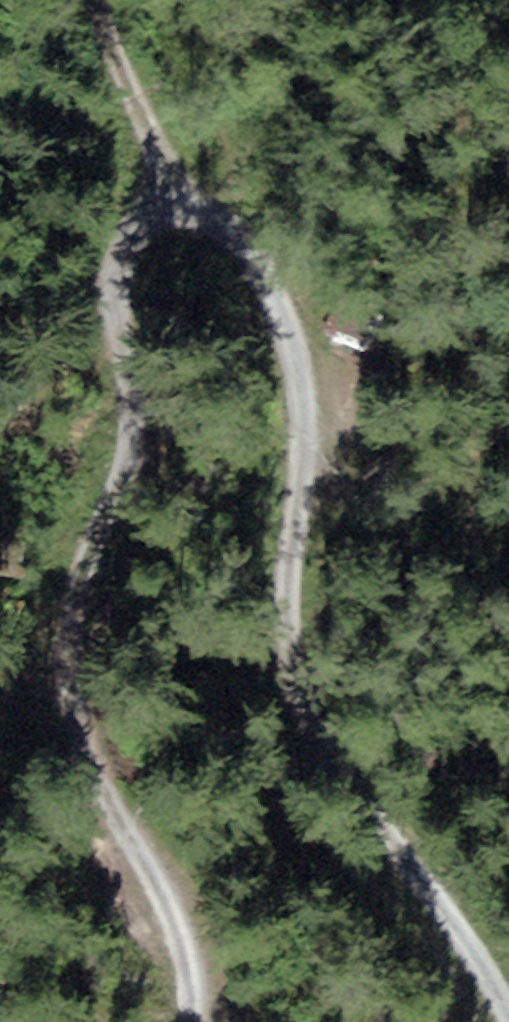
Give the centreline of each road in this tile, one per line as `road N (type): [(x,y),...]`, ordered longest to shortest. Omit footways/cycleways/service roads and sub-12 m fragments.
road 1 (track): [(174,1021),(173,969),(149,884),(77,754),(63,705),(62,639),(83,574),(124,520),(132,385),(109,300),(127,253),(172,218),(160,191),(199,208),(226,233),(263,290),(295,376),(282,634),(290,702),(323,771),(444,910),(508,1020)]
road 2 (track): [(160,191),(92,0)]

